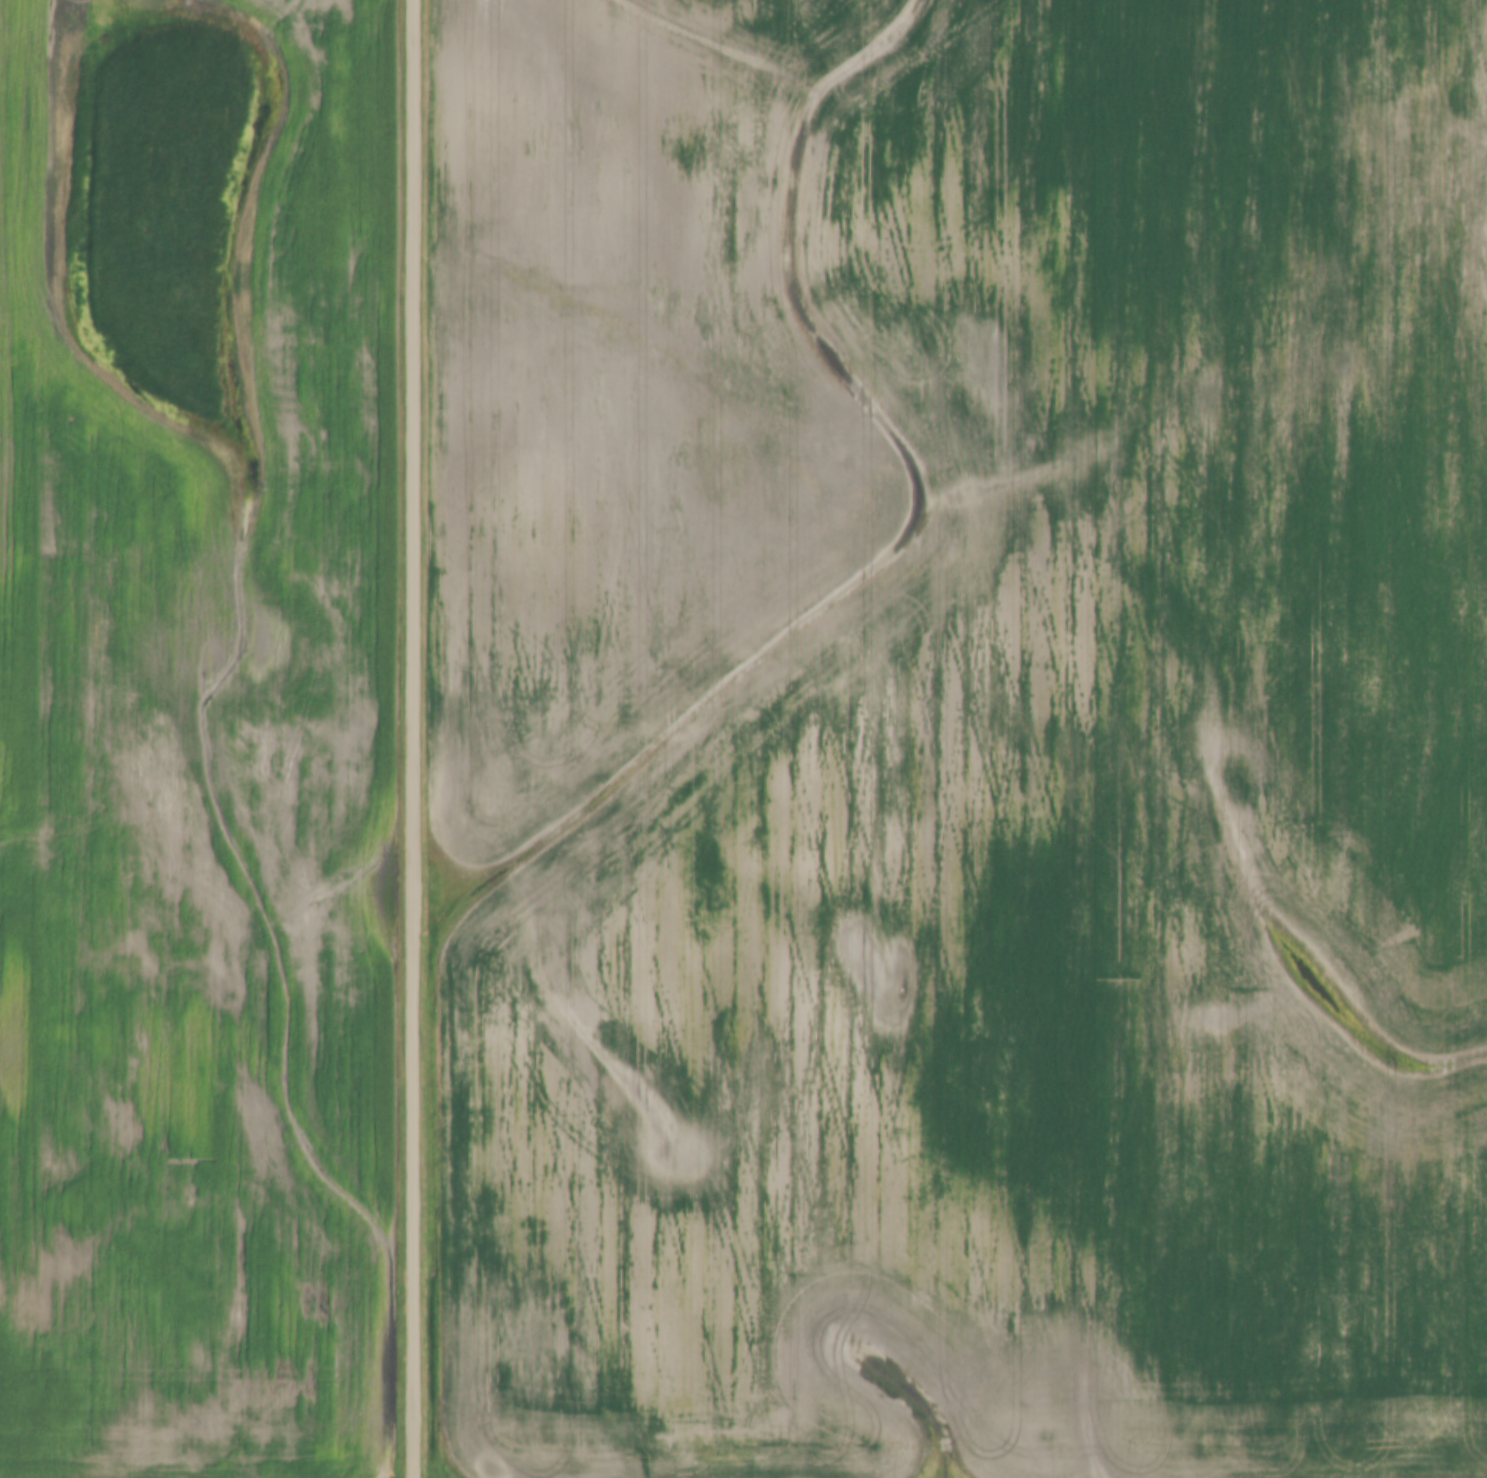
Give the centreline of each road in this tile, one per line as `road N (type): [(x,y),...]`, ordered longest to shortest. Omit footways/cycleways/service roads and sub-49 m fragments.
road 1 (residential): [(413,1477),(414,0)]

